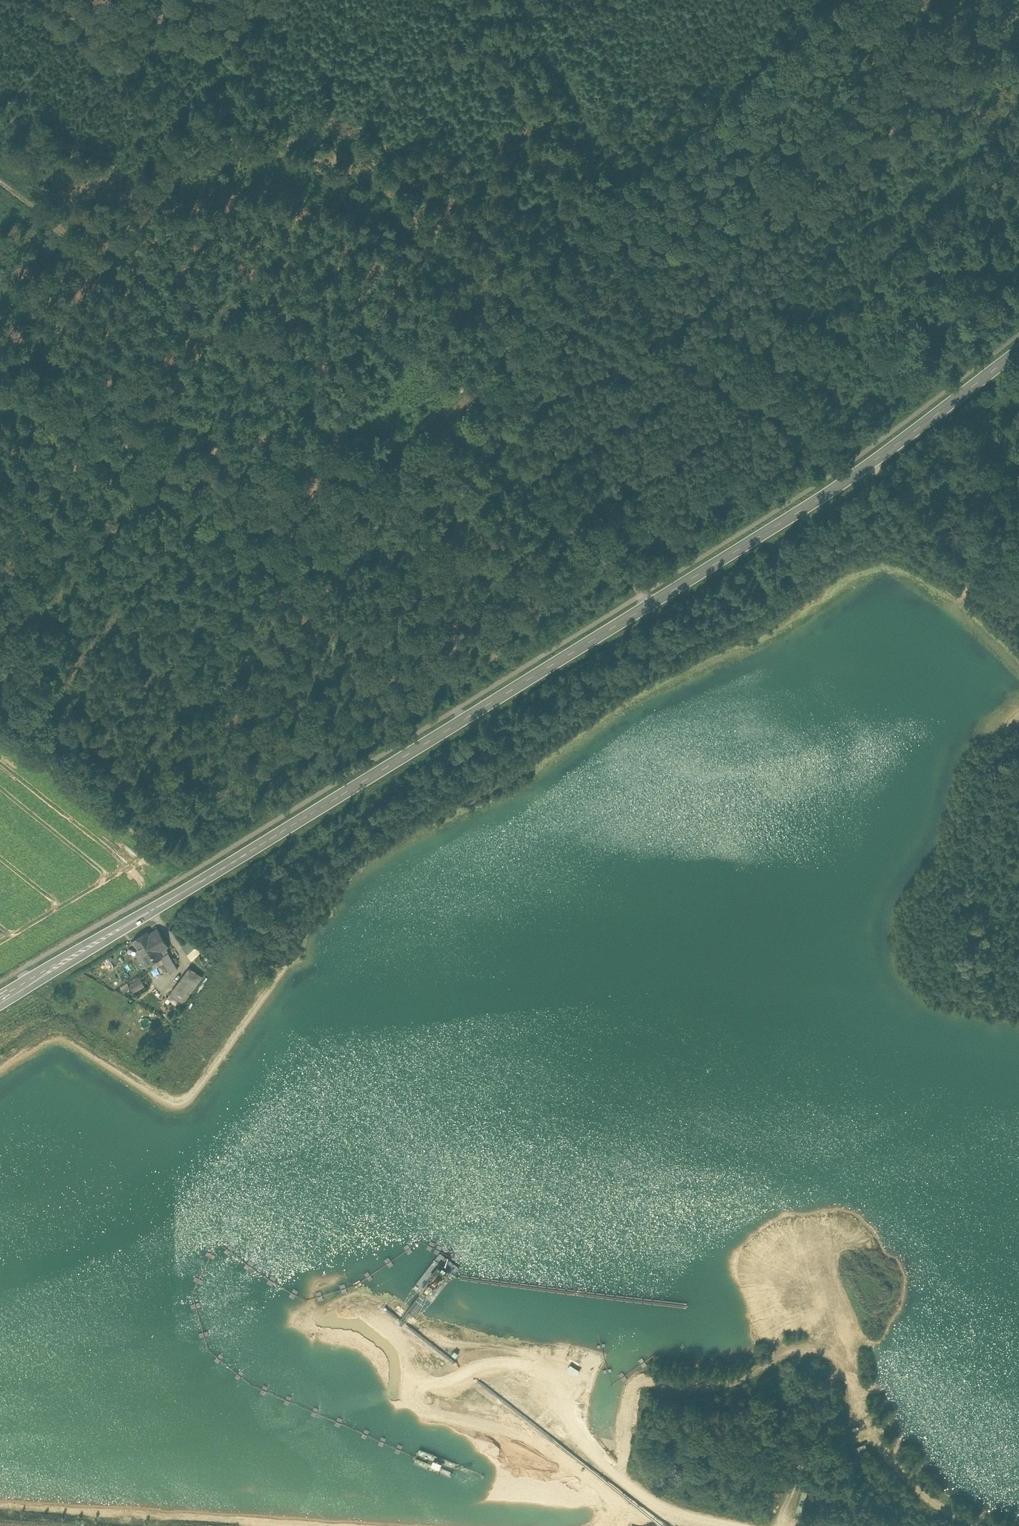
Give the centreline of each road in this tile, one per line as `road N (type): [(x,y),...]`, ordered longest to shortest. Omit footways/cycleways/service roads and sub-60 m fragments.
road 1 (secondary): [(0,999),(866,469),(1018,350)]
road 2 (track): [(16,386),(299,591),(598,224),(602,205),(691,138),(839,0)]
road 3 (track): [(0,181),(393,477)]
road 4 (track): [(647,605),(438,425)]
road 5 (track): [(464,717),(299,591)]
road 6 (track): [(491,27),(620,185)]

